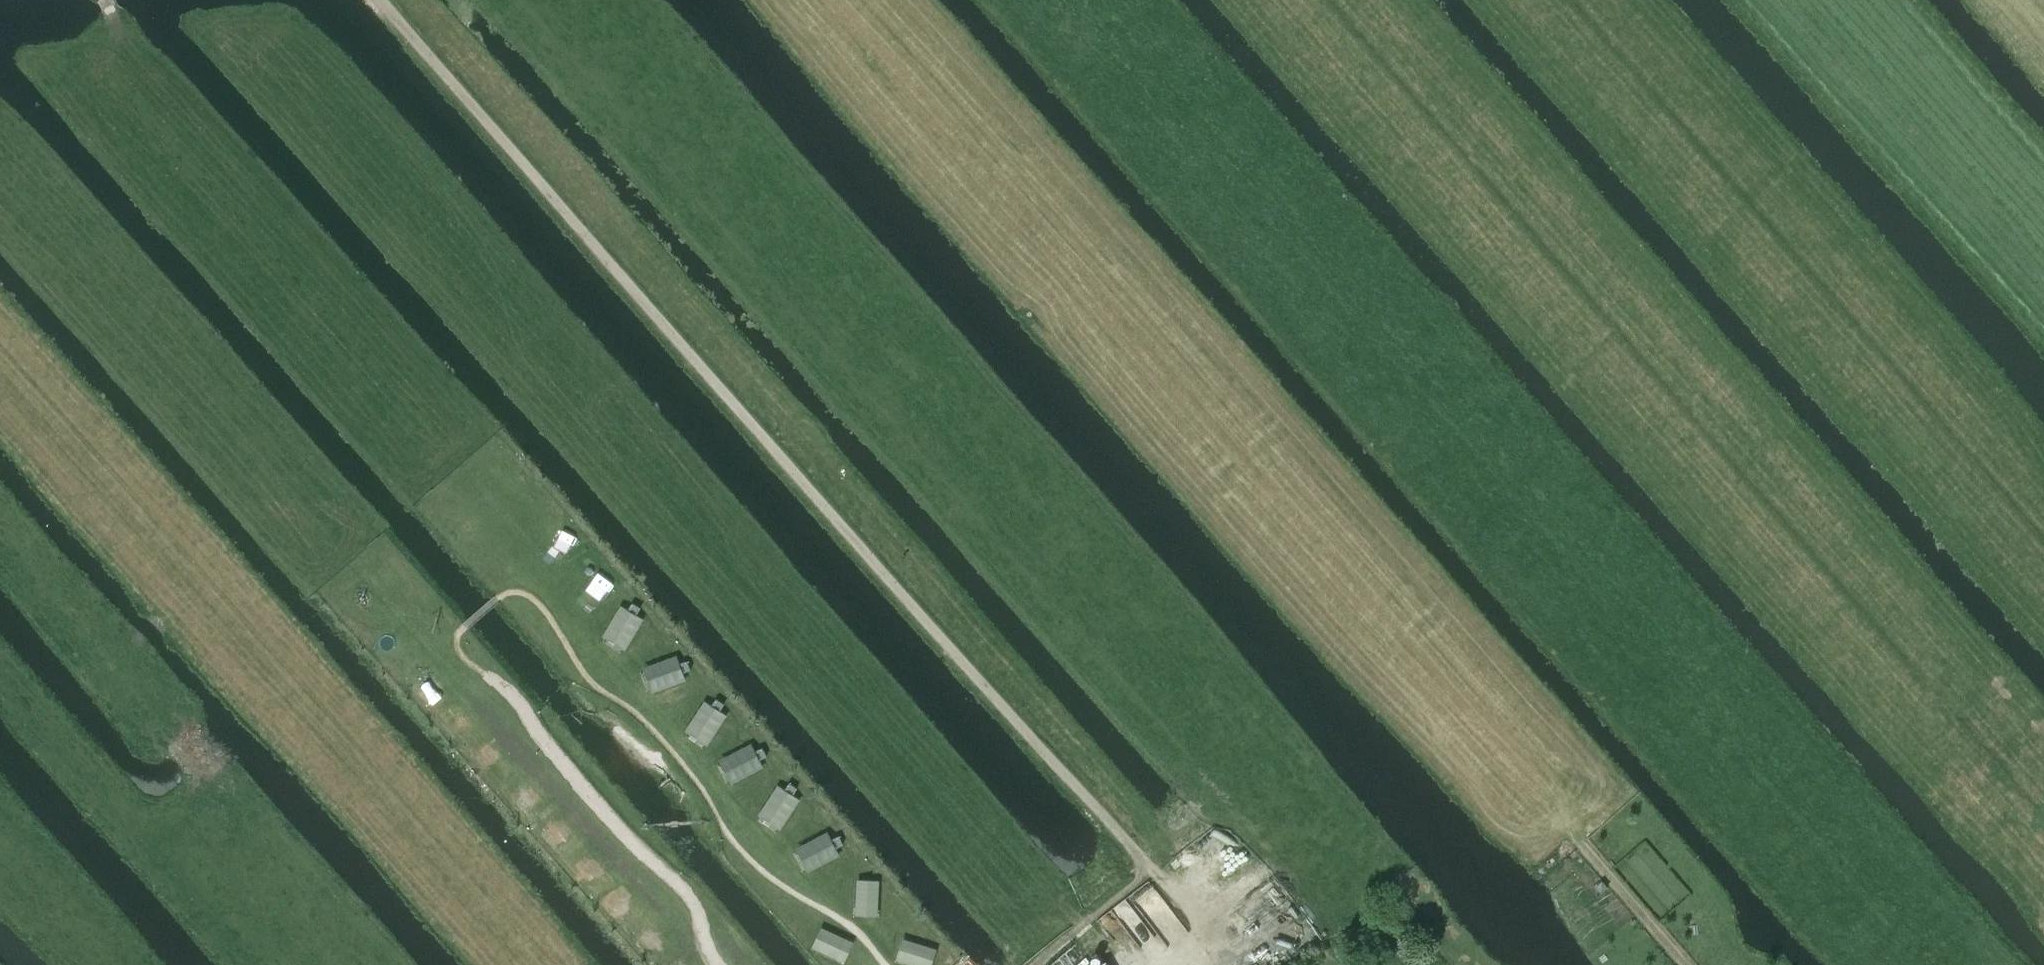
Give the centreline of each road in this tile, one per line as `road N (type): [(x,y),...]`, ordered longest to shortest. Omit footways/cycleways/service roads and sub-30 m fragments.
road 1 (track): [(1216,964),(1156,875),(380,0)]
road 2 (track): [(1345,0),(2043,819)]
road 3 (track): [(1855,803),(2017,964)]
road 4 (track): [(1195,100),(1114,0)]

